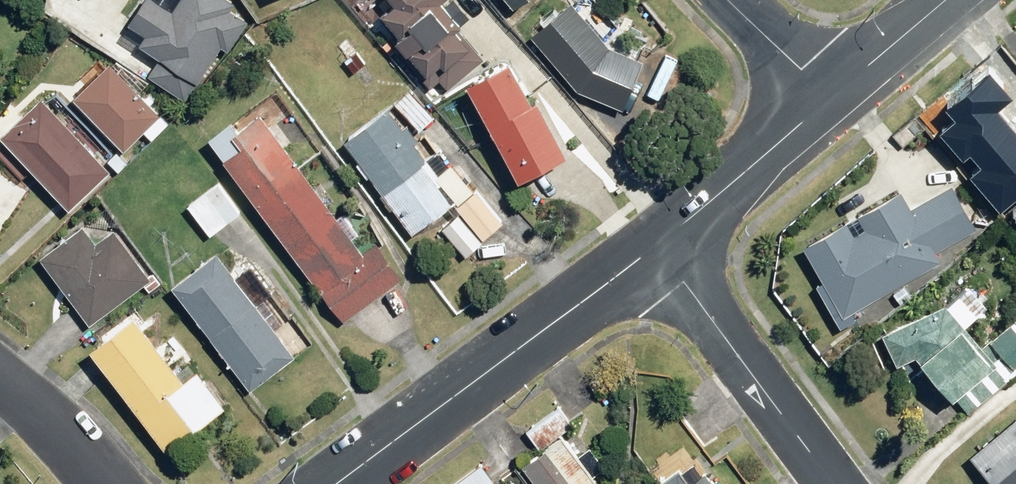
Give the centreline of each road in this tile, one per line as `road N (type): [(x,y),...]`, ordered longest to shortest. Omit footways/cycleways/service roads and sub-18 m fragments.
road 1 (secondary): [(658,244),(336,483)]
road 2 (residential): [(835,483),(658,244)]
road 3 (secondary): [(832,97),(658,244)]
road 4 (residential): [(118,483),(49,403),(0,366)]
road 5 (secondary): [(832,97),(944,0)]
road 6 (tertiary): [(832,97),(733,0)]

